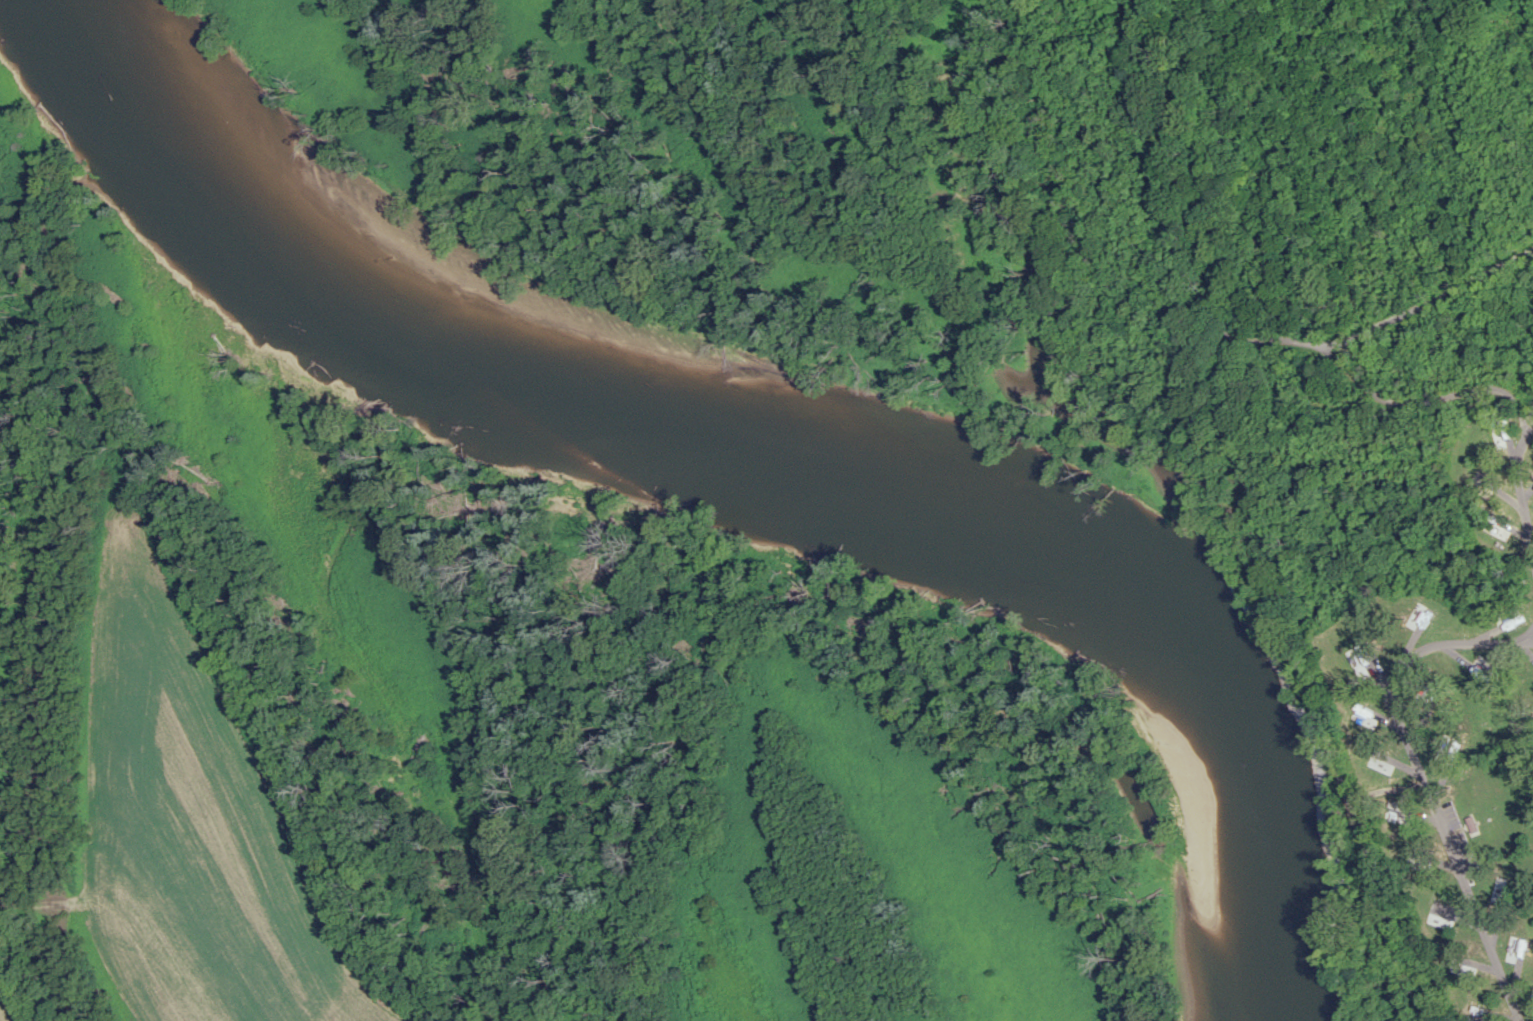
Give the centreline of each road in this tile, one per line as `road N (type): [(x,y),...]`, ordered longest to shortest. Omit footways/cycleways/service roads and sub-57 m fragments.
road 1 (residential): [(1532,627),(1523,642),(1416,654),(1392,698),(1520,1020)]
road 2 (residential): [(1532,432),(1516,474),(1532,565)]

